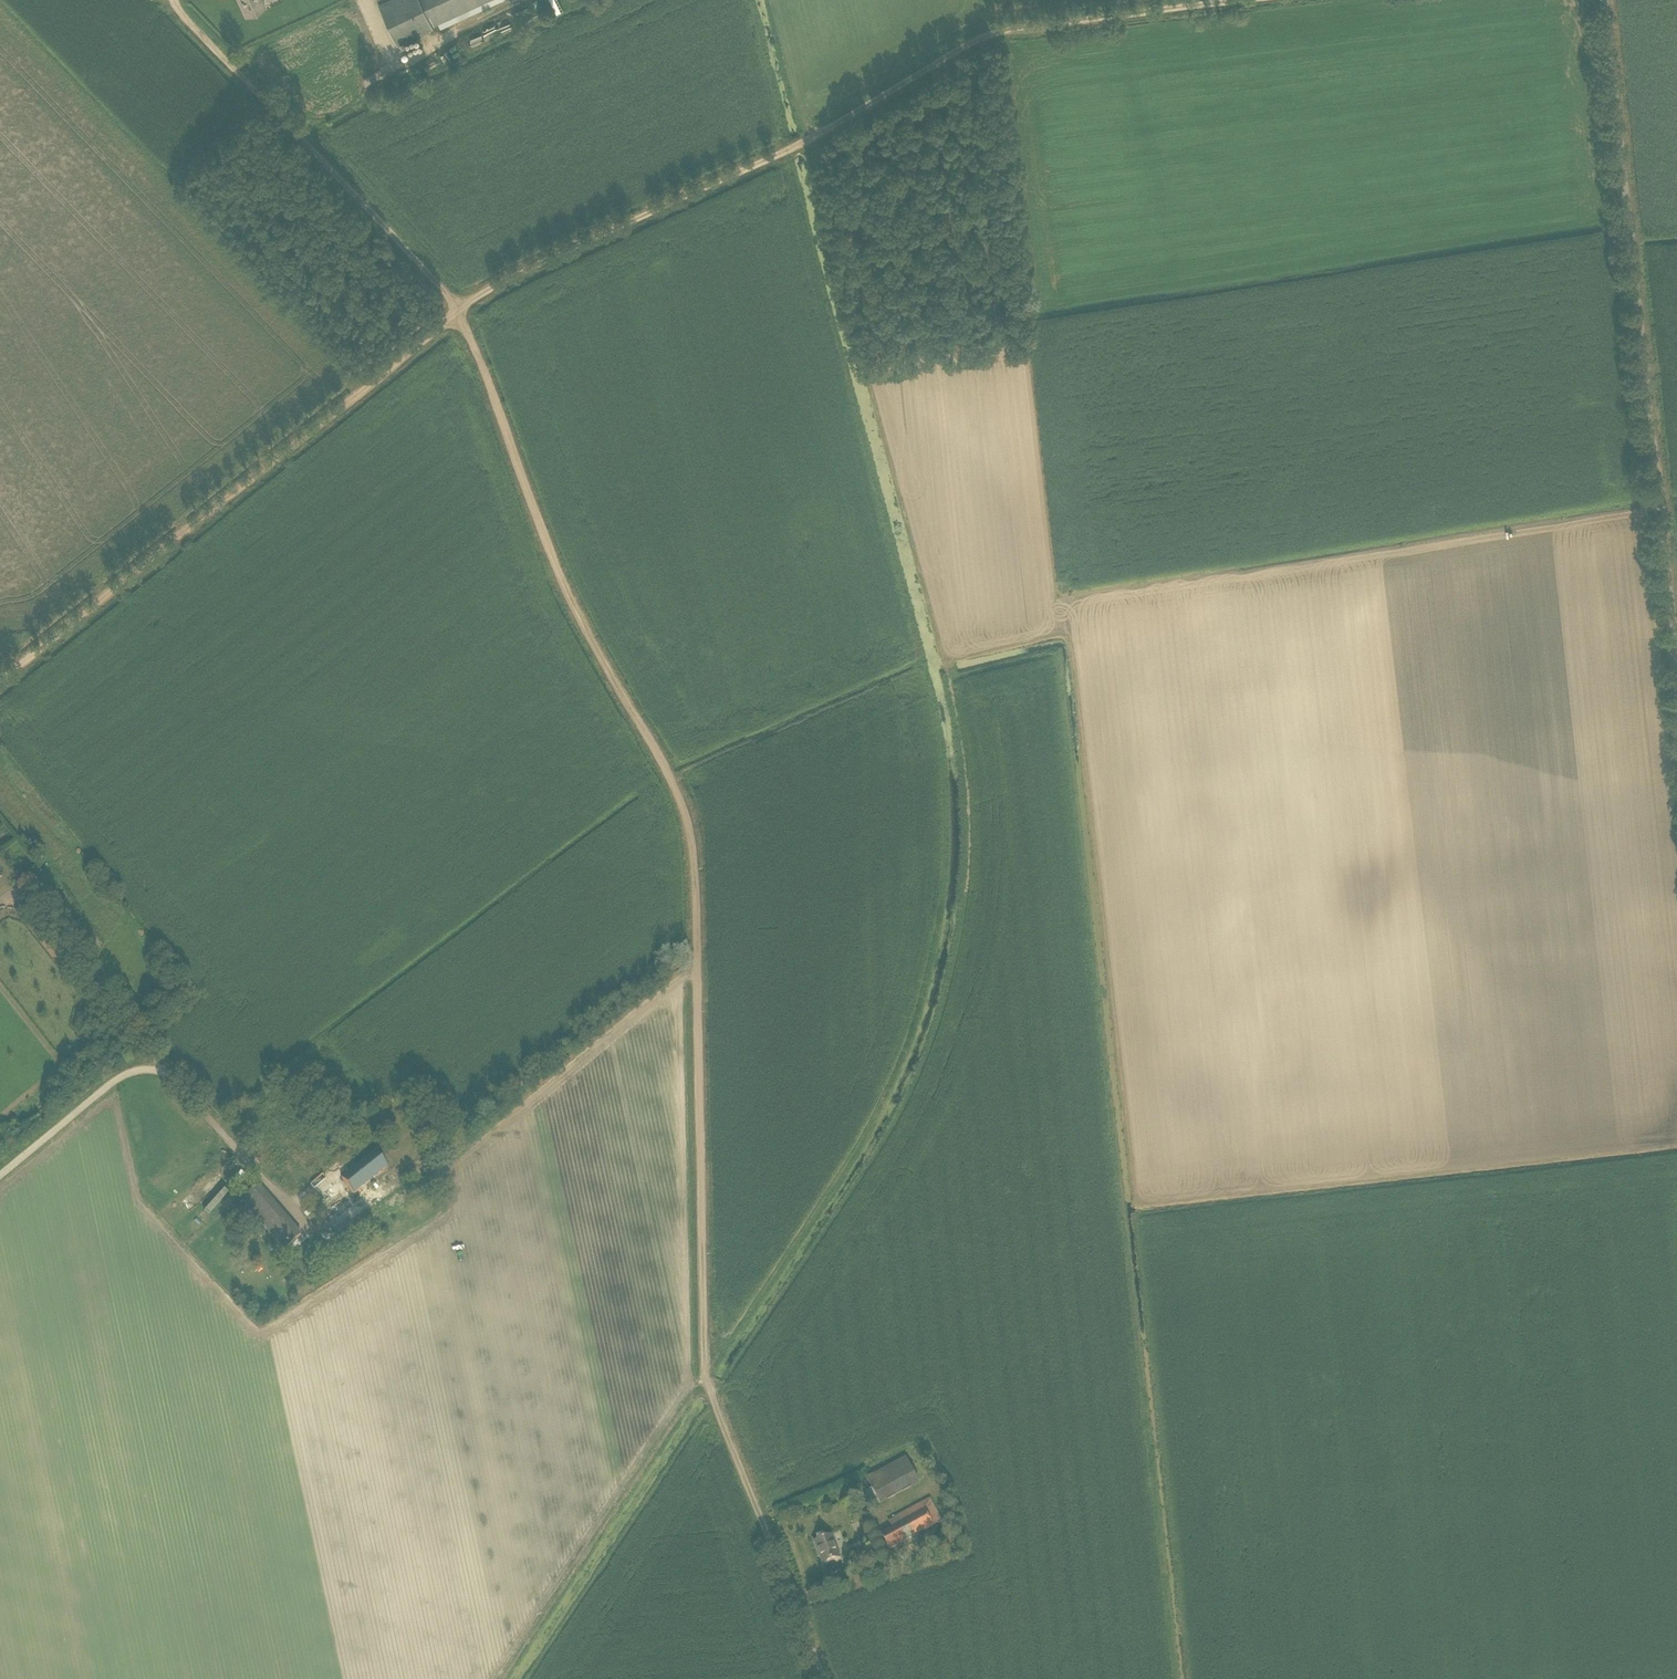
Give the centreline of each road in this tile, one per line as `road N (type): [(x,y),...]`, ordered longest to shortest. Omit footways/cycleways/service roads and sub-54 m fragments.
road 1 (track): [(462,319),(555,565),(680,799),(693,848),(708,1380),(778,1559)]
road 2 (track): [(462,319),(492,289),(787,155),(986,35),(1264,0)]
road 3 (unclassified): [(1676,623),(1605,0)]
road 4 (track): [(0,685),(462,319)]
road 5 (track): [(170,2),(436,280),(462,319)]
road 6 (unclassified): [(232,1147),(170,1075),(139,1073),(0,1178)]
road 7 (unclassified): [(824,1678),(778,1559)]

